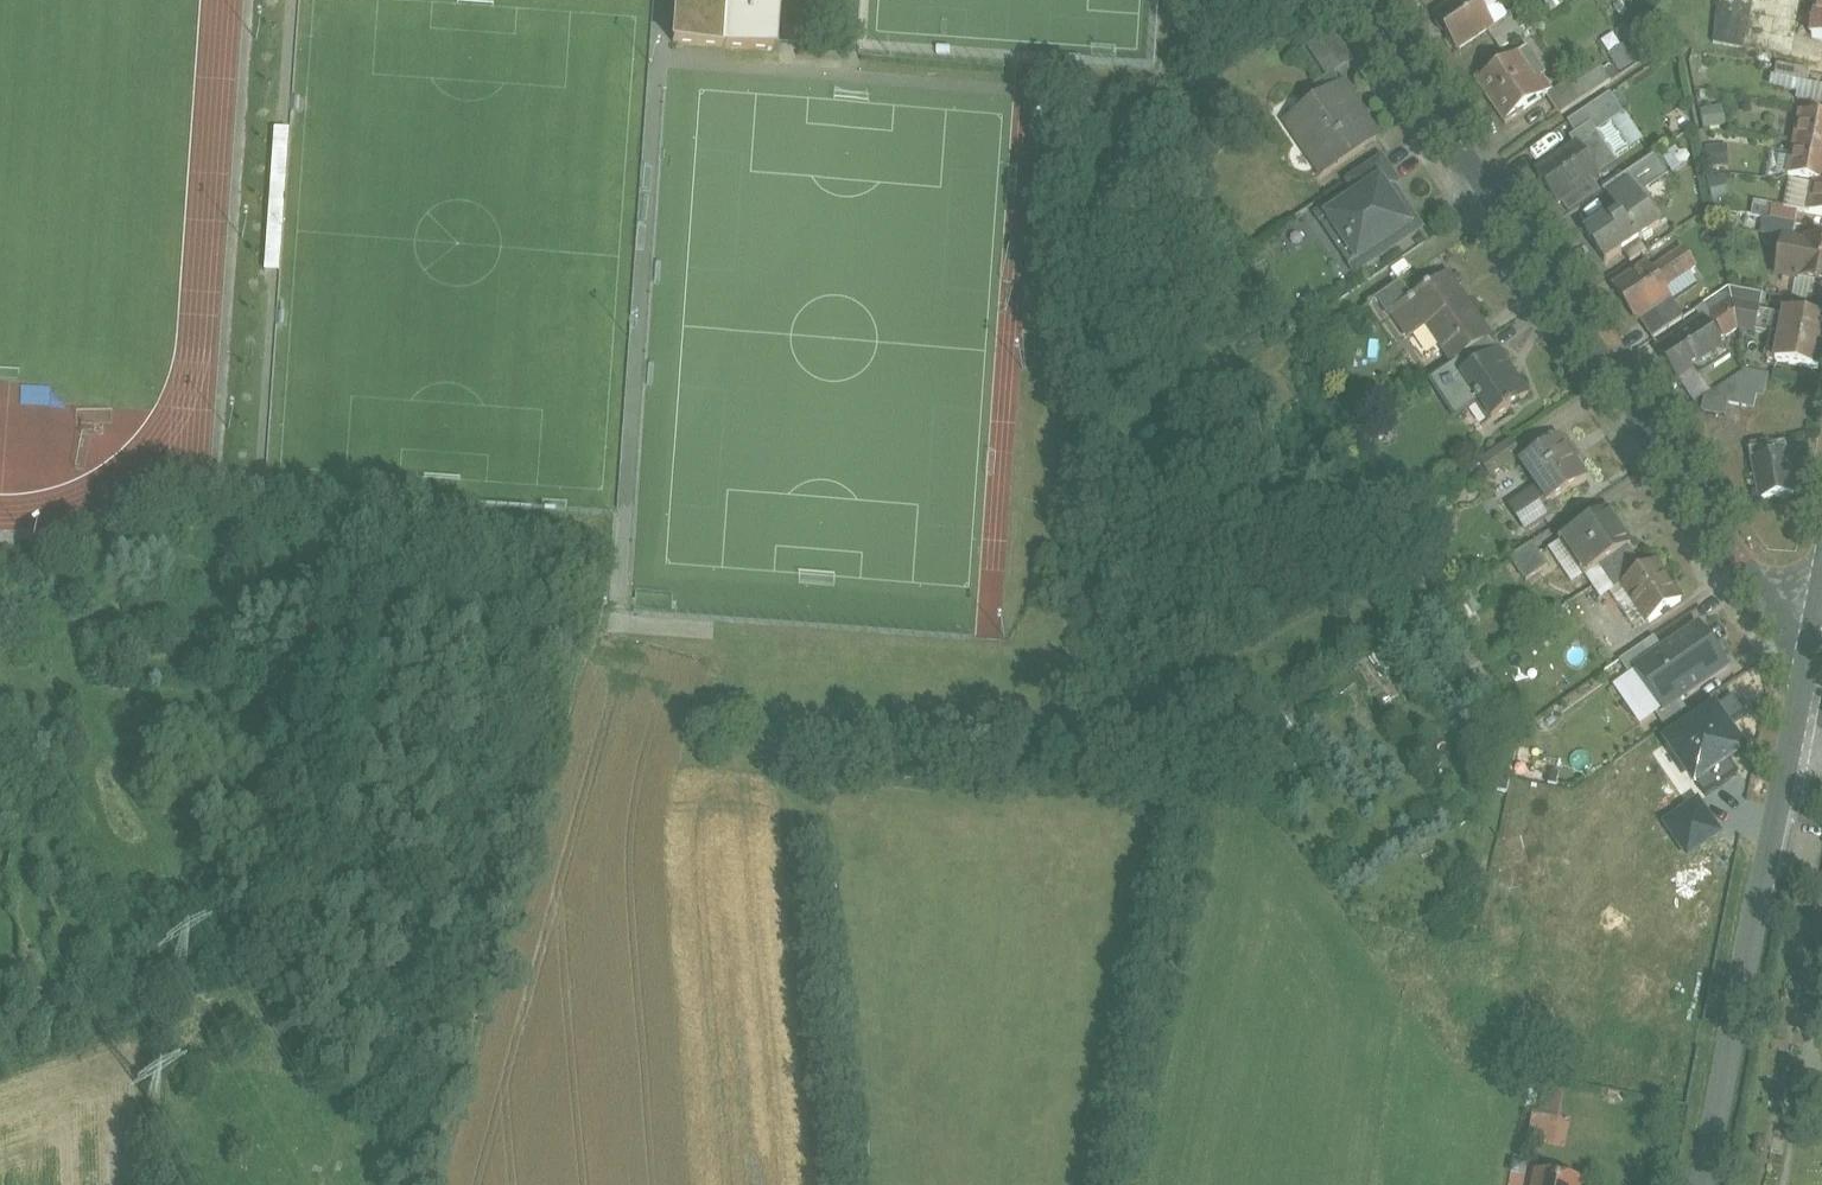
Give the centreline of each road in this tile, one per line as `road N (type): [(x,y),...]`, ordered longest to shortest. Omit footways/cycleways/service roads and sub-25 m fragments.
road 1 (residential): [(1357,0),(1808,682)]
road 2 (unclassified): [(1708,1184),(1808,682)]

